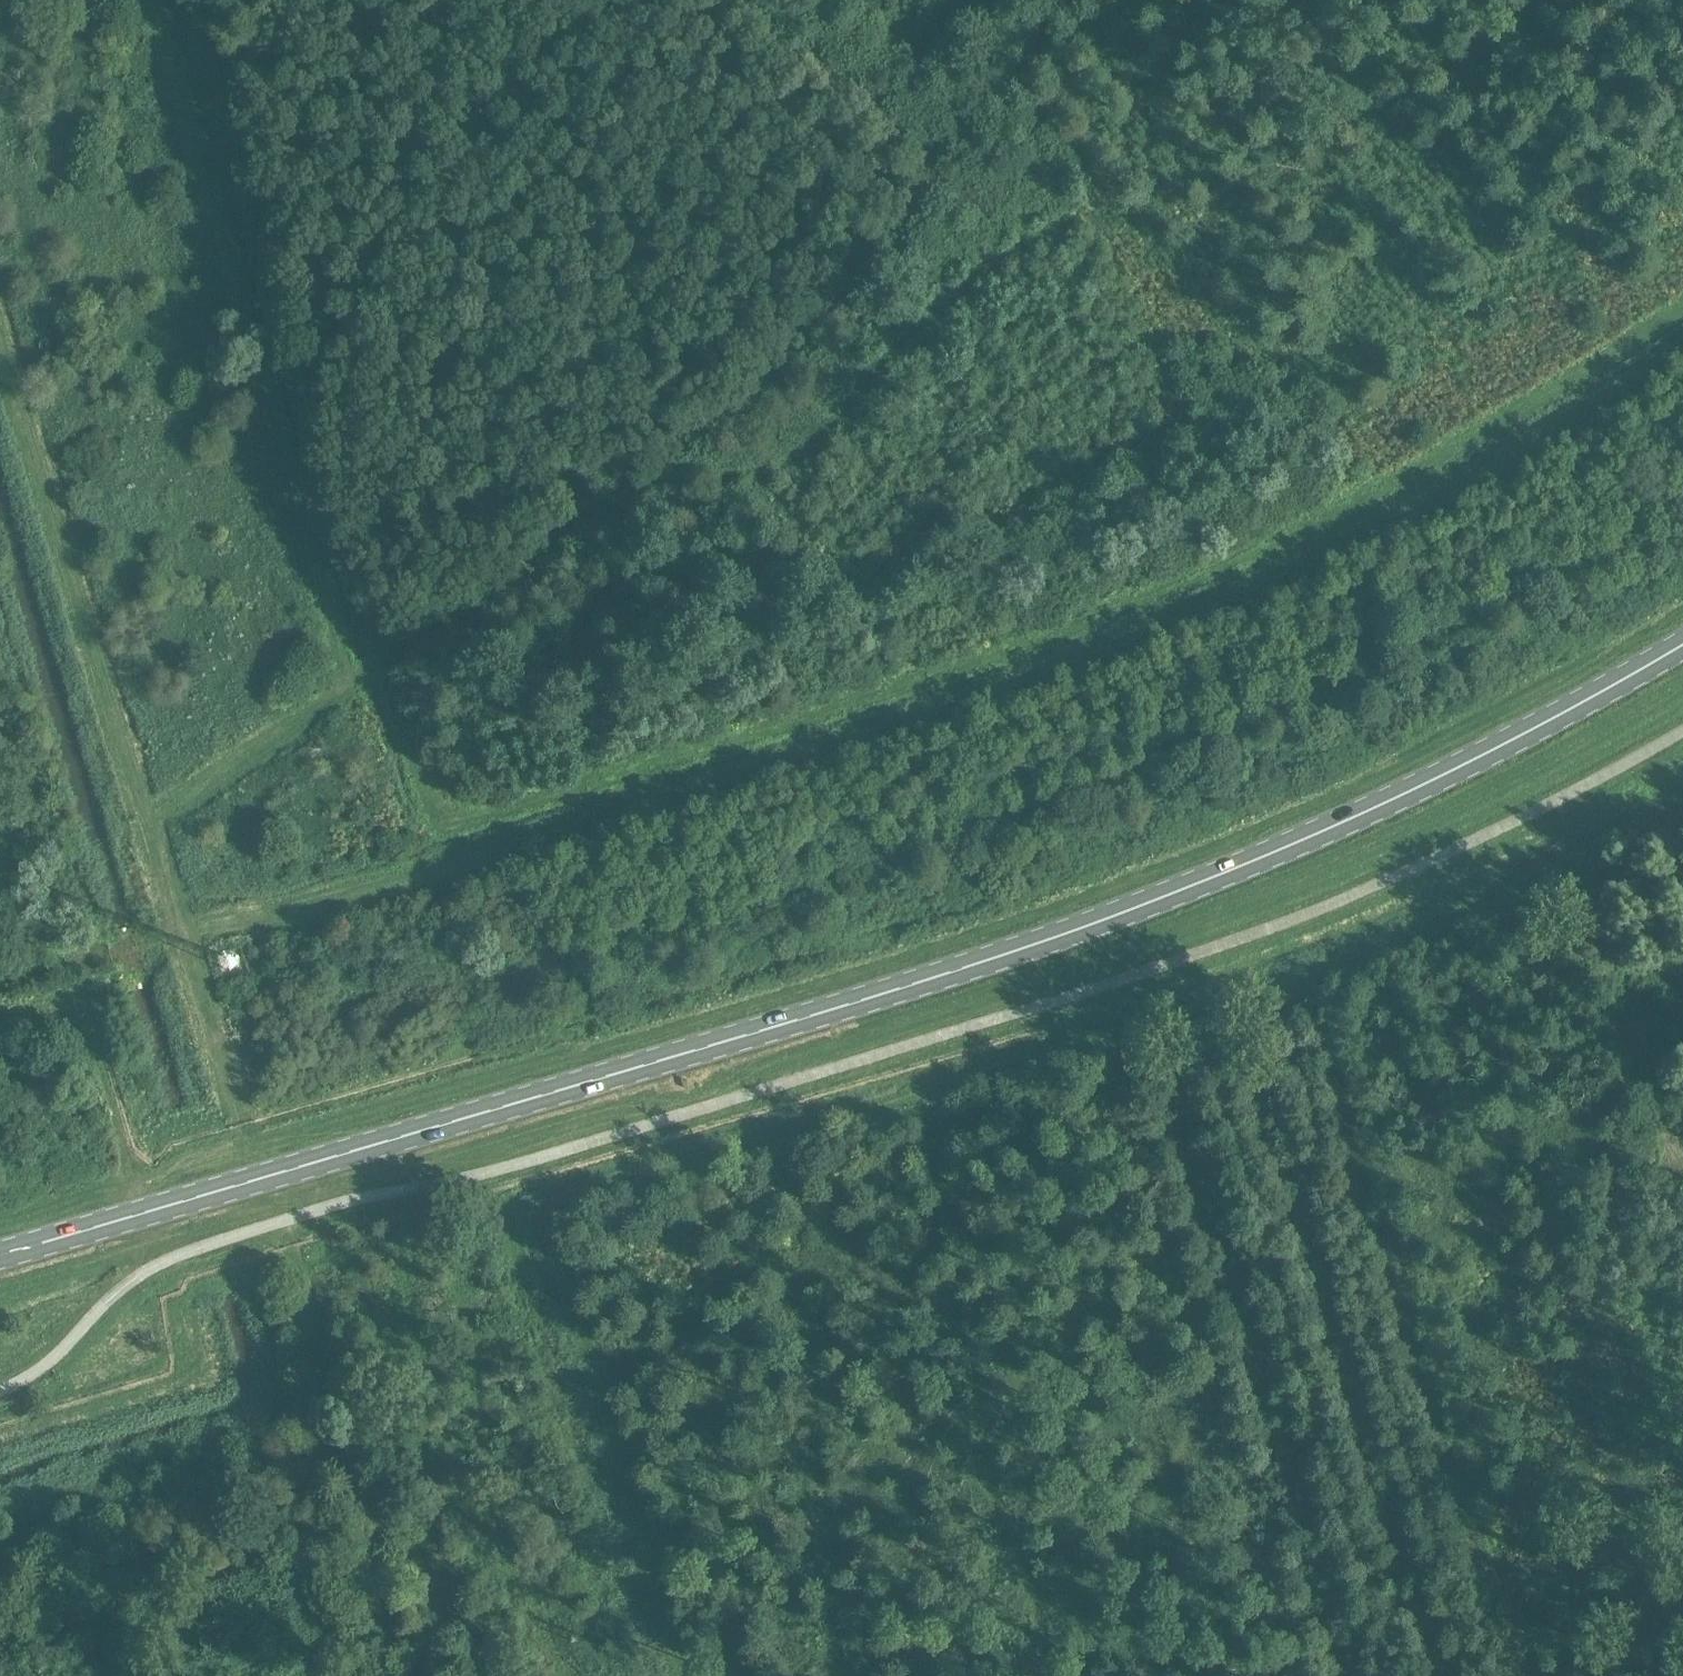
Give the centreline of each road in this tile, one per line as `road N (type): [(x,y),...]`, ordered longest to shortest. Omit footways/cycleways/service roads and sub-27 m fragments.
road 1 (secondary): [(0,1252),(1001,952),(1201,881),(1396,799),(1682,642)]
road 2 (track): [(480,1675),(339,1437),(0,337)]
road 3 (track): [(1071,0),(765,373),(668,472),(471,618),(147,819)]

